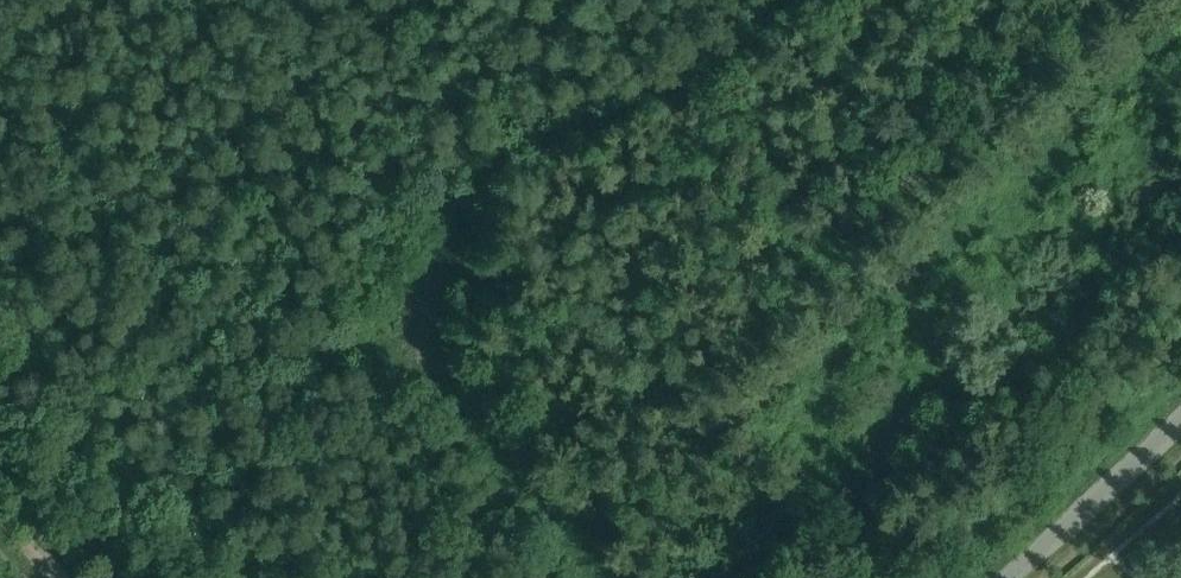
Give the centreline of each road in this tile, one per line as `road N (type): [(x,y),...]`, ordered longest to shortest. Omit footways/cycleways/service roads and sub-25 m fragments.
road 1 (unclassified): [(1010,577),(1180,420)]

